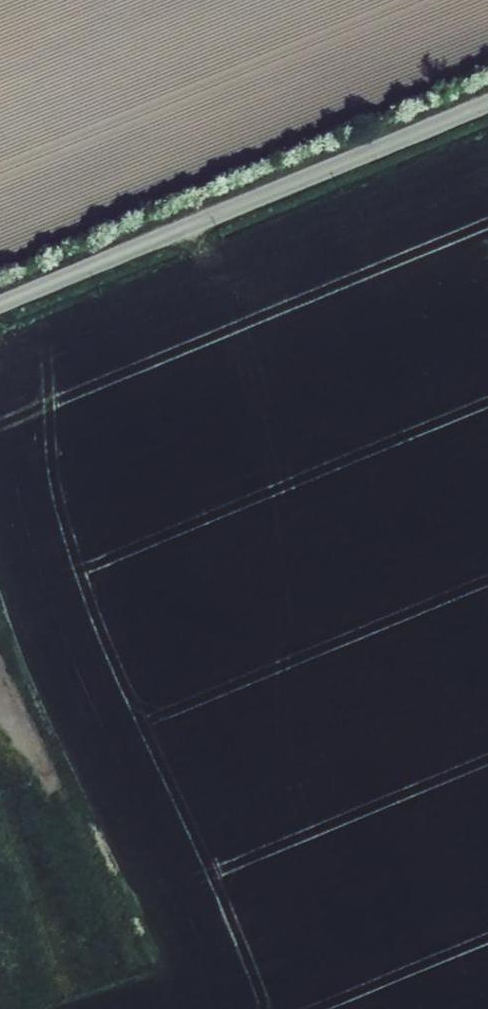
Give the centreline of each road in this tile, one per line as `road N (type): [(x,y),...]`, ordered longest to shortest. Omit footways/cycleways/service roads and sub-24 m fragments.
road 1 (unclassified): [(14,297),(487,102)]

